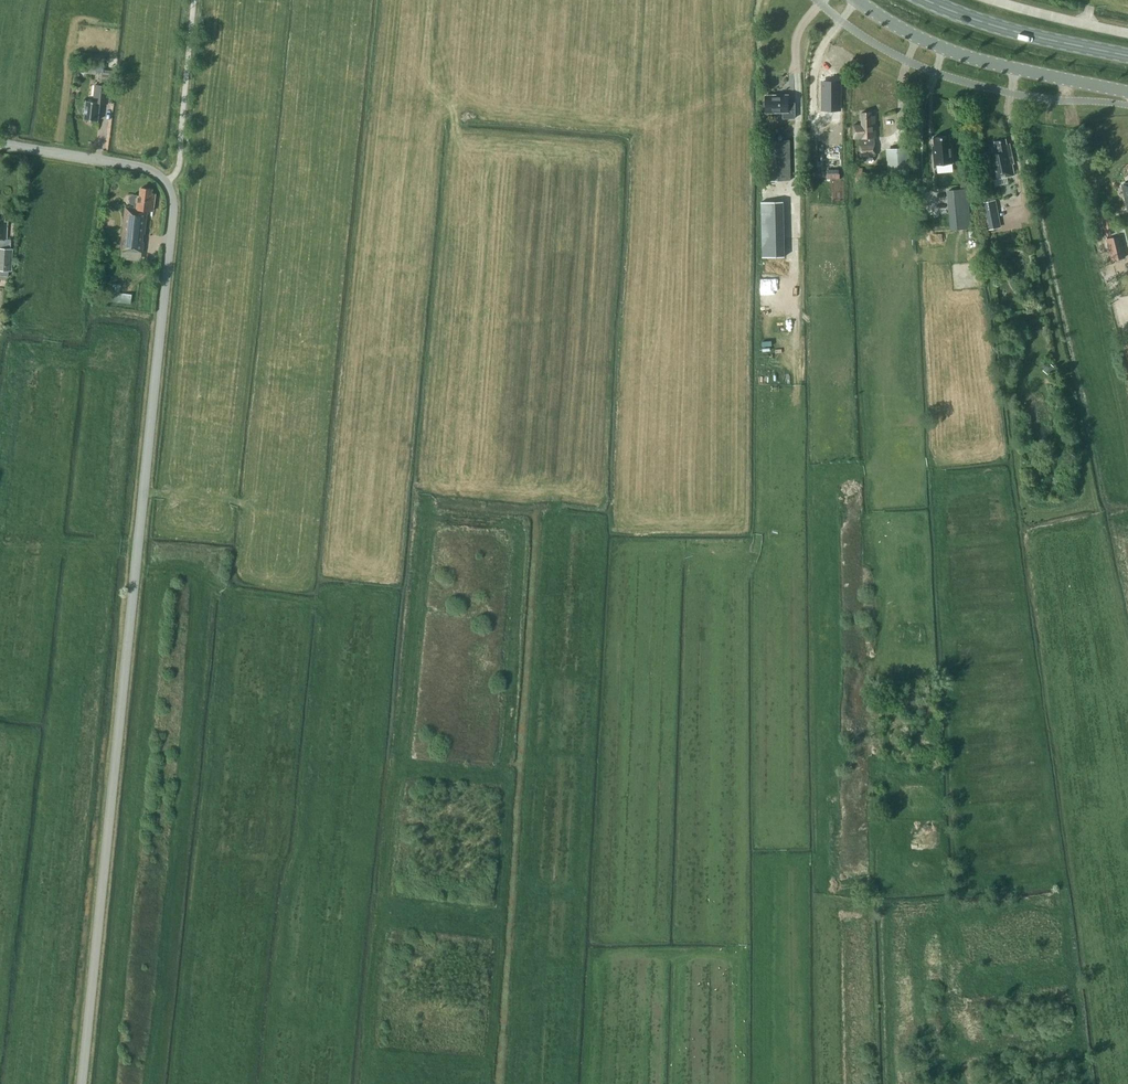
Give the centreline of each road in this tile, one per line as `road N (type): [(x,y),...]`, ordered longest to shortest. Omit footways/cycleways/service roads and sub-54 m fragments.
road 1 (unclassified): [(80,1083),(174,205),(168,183),(144,167),(0,142)]
road 2 (unclassified): [(857,0),(916,36),(978,59),(1127,91)]
road 3 (primary): [(1127,55),(1038,37),(928,0)]
road 4 (unclassified): [(994,0),(1127,33)]

